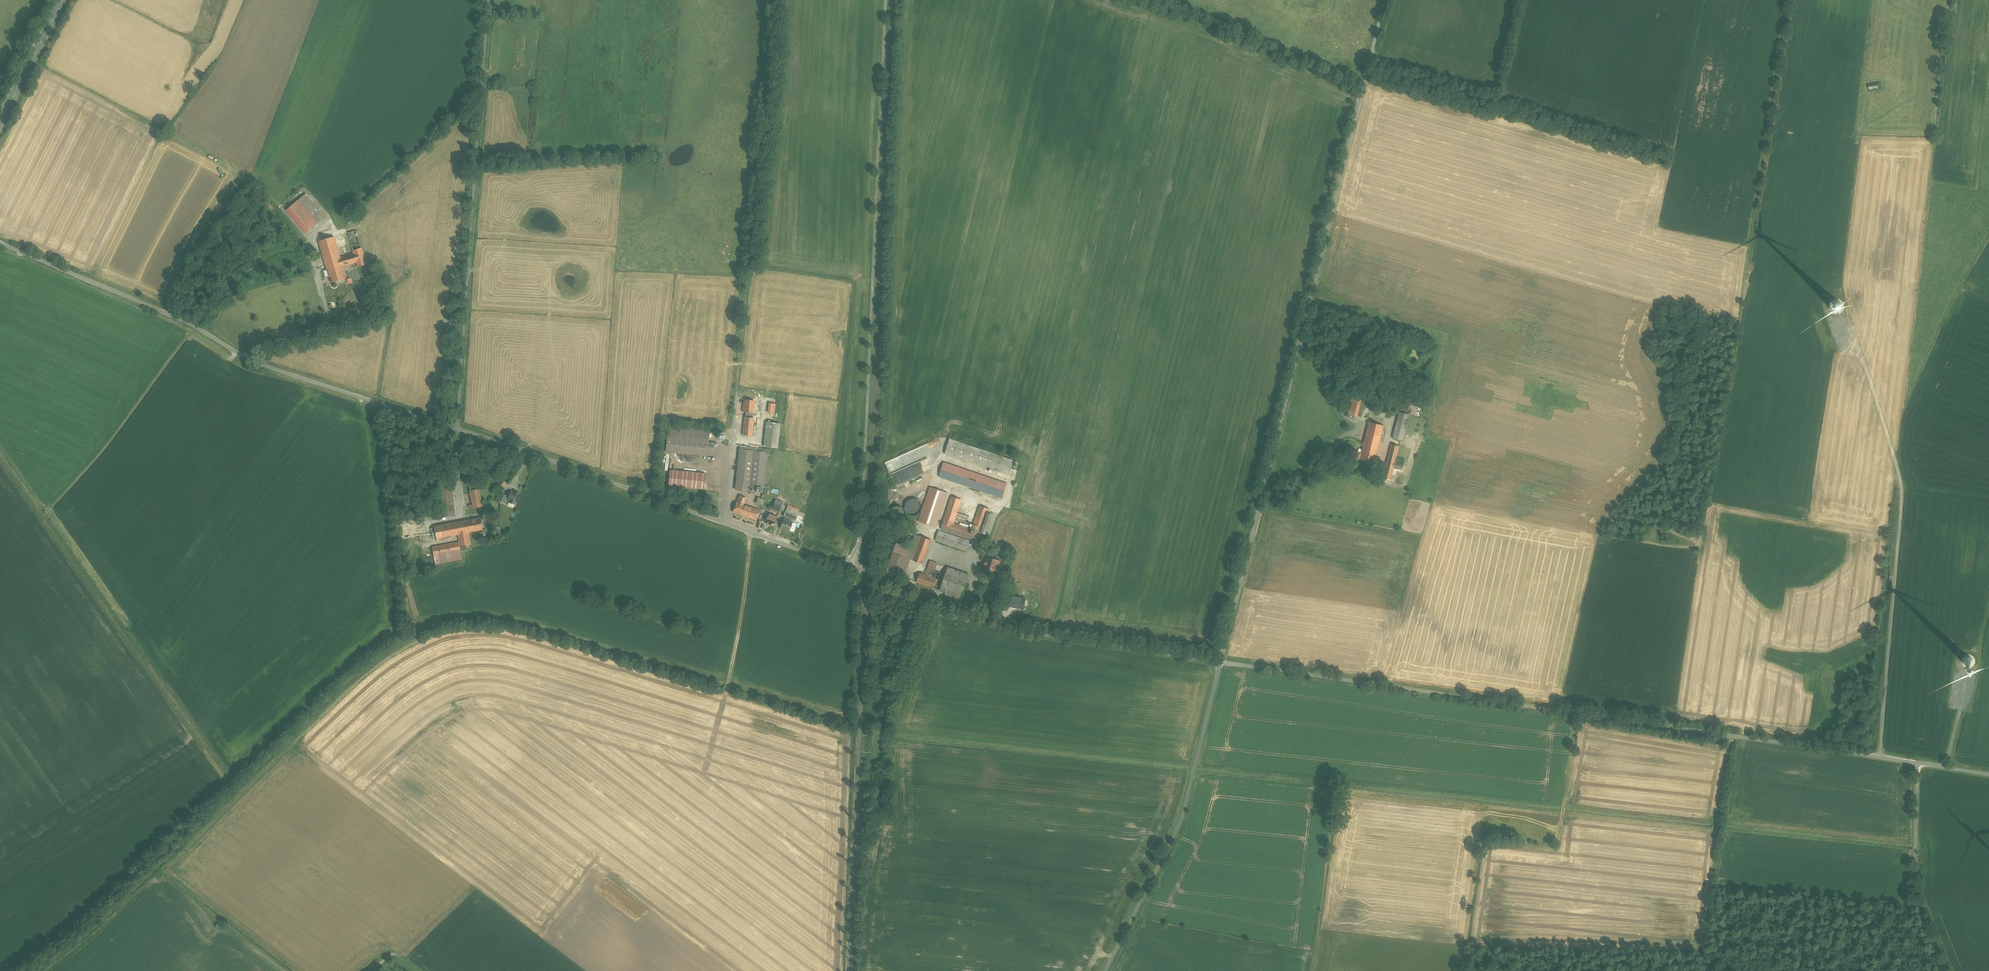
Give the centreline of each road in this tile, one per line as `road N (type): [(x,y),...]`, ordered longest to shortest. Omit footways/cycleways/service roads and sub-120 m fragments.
road 1 (unclassified): [(456,426),(1004,623),(1220,662)]
road 2 (unclassified): [(1220,662),(1919,764)]
road 3 (unclassified): [(1385,0),(1220,662)]
road 4 (track): [(852,568),(862,525),(885,0)]
road 5 (unclassified): [(0,242),(166,313),(257,363),(456,426)]
road 6 (track): [(1905,762),(1890,751),(1883,723),(1904,488),(1866,369),(1835,319)]
road 7 (unclassified): [(488,0),(456,426)]
road 8 (unclassified): [(1220,662),(1183,818),(1102,970)]
road 9 (track): [(1361,87),(1157,0)]
road 10 (unclassified): [(1919,764),(1914,896),(1943,970)]
road 11 (tertiary): [(62,0),(0,124)]

